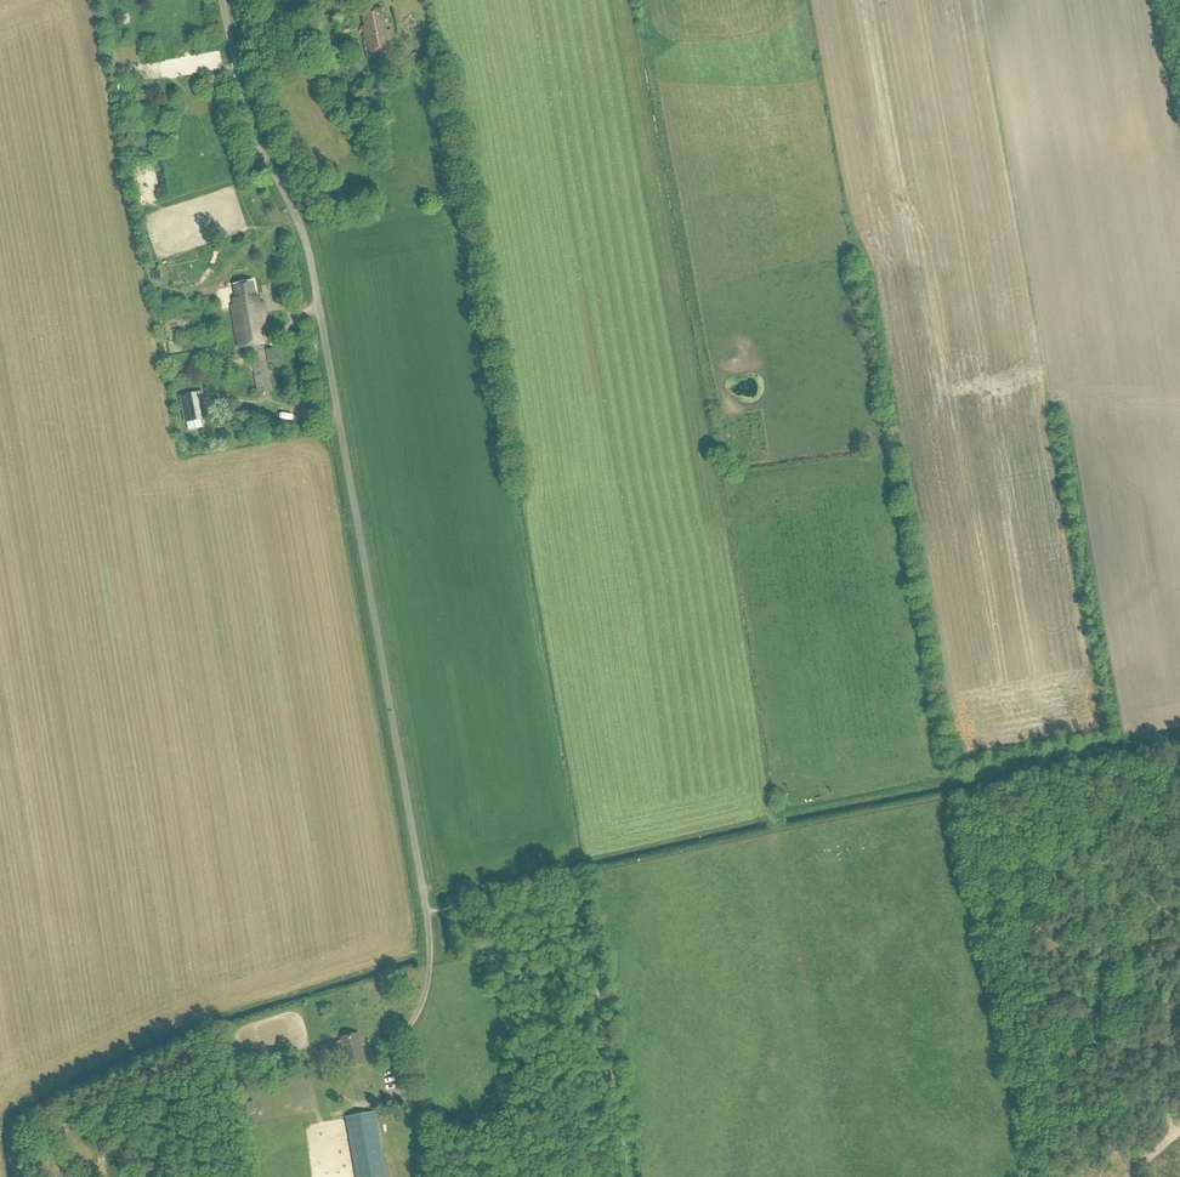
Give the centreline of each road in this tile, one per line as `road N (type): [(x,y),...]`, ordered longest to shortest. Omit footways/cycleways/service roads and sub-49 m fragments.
road 1 (unclassified): [(406,1032),(429,978),(426,907),(312,264),(248,120),(222,0)]
road 2 (track): [(1077,979),(1112,953),(1155,963),(1168,1002),(1169,1084)]
road 3 (track): [(1169,1084),(1122,1070),(1104,1055),(1077,979)]

